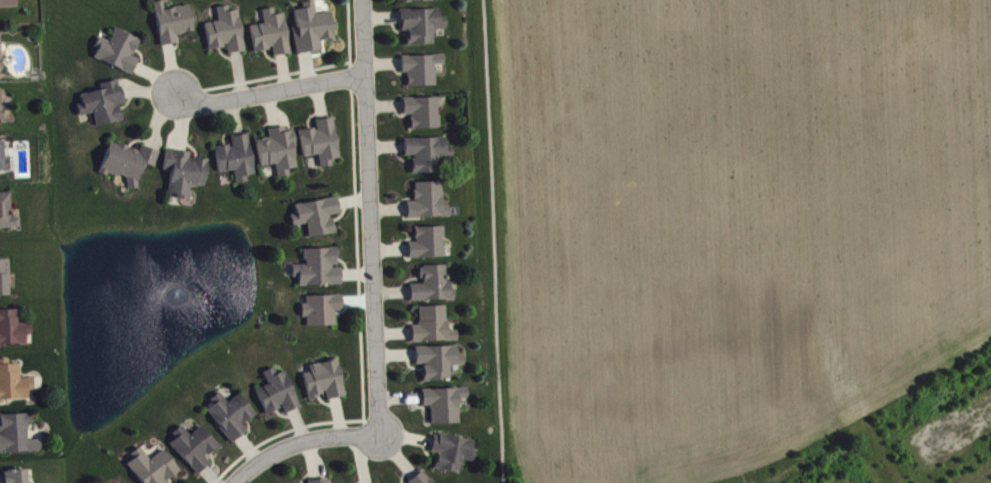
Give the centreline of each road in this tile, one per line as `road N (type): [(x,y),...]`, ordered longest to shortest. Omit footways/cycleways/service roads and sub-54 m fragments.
road 1 (residential): [(360,0),(378,436),(280,449),(232,482)]
road 2 (residential): [(177,91),(199,107),(363,73)]
road 3 (residential): [(881,482),(831,351)]

